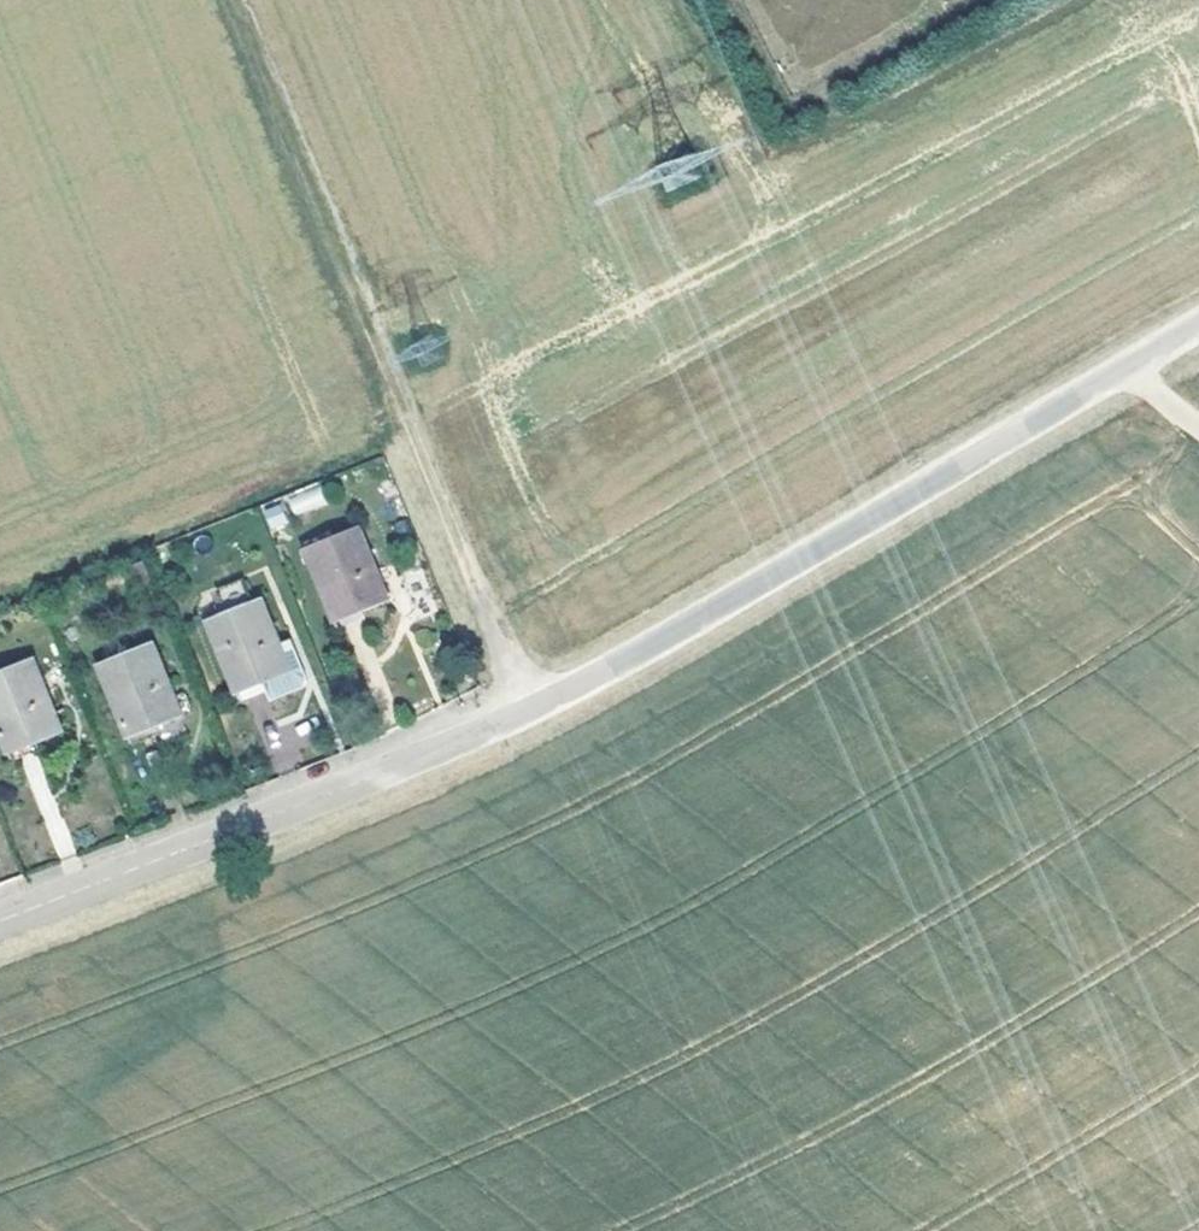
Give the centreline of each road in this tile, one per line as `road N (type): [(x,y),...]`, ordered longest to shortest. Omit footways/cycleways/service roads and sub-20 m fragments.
road 1 (unclassified): [(526,713),(1198,326)]
road 2 (track): [(236,0),(526,713)]
road 3 (residential): [(0,921),(526,713)]

